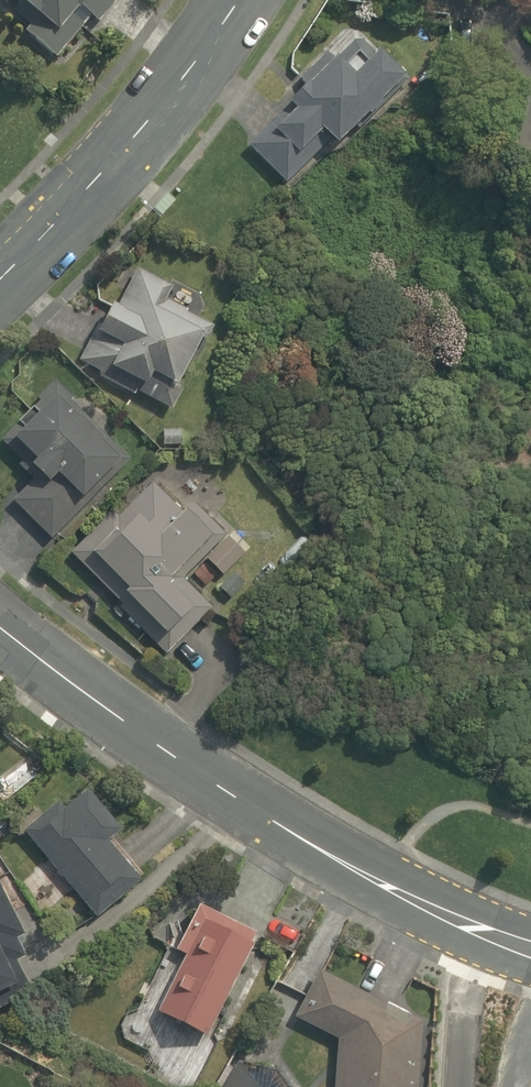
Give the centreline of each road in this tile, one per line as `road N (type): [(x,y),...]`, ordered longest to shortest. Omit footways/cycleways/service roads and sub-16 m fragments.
road 1 (tertiary): [(471,930),(251,806),(130,727),(0,627)]
road 2 (tertiary): [(240,0),(153,115),(0,281)]
road 3 (residential): [(460,1086),(471,930)]

